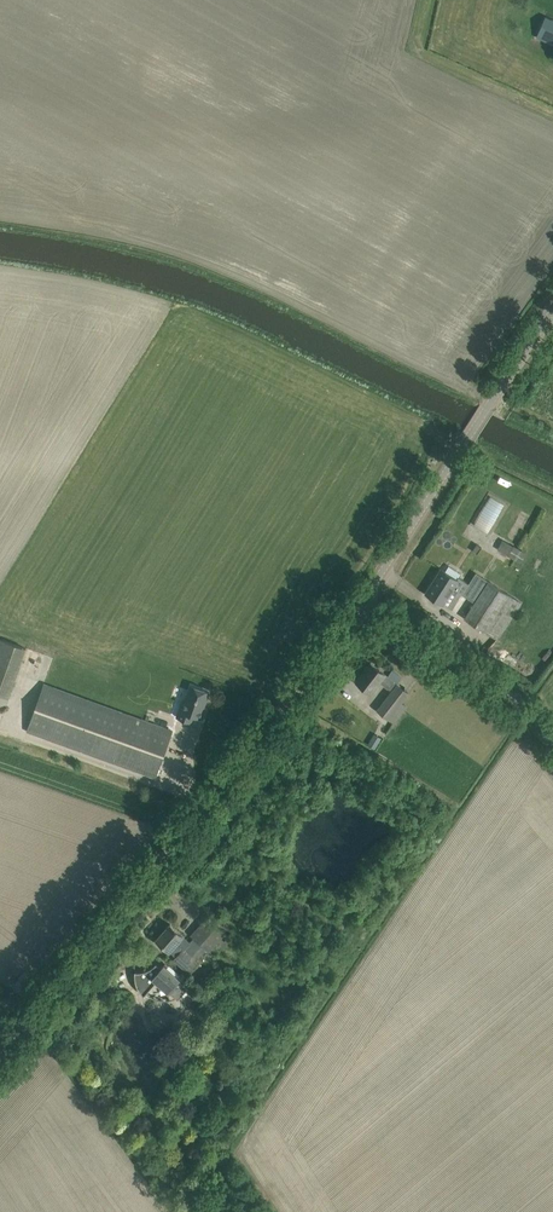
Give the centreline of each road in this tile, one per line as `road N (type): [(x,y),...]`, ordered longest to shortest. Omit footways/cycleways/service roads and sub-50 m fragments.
road 1 (tertiary): [(0,1058),(168,863),(364,602)]
road 2 (track): [(493,402),(203,263),(0,215)]
road 3 (tertiary): [(364,602),(552,311)]
road 4 (unclassified): [(552,729),(486,671),(364,602)]

